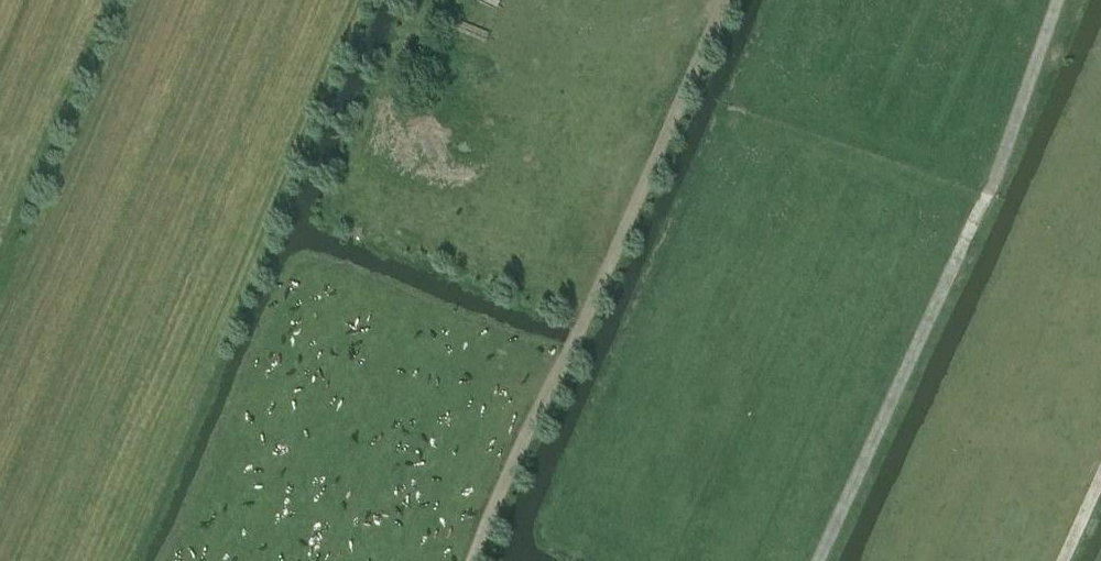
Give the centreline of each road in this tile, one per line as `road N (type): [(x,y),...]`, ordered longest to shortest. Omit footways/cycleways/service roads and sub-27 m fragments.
road 1 (track): [(503,560),(743,0)]
road 2 (track): [(832,560),(951,297),(1062,0)]

